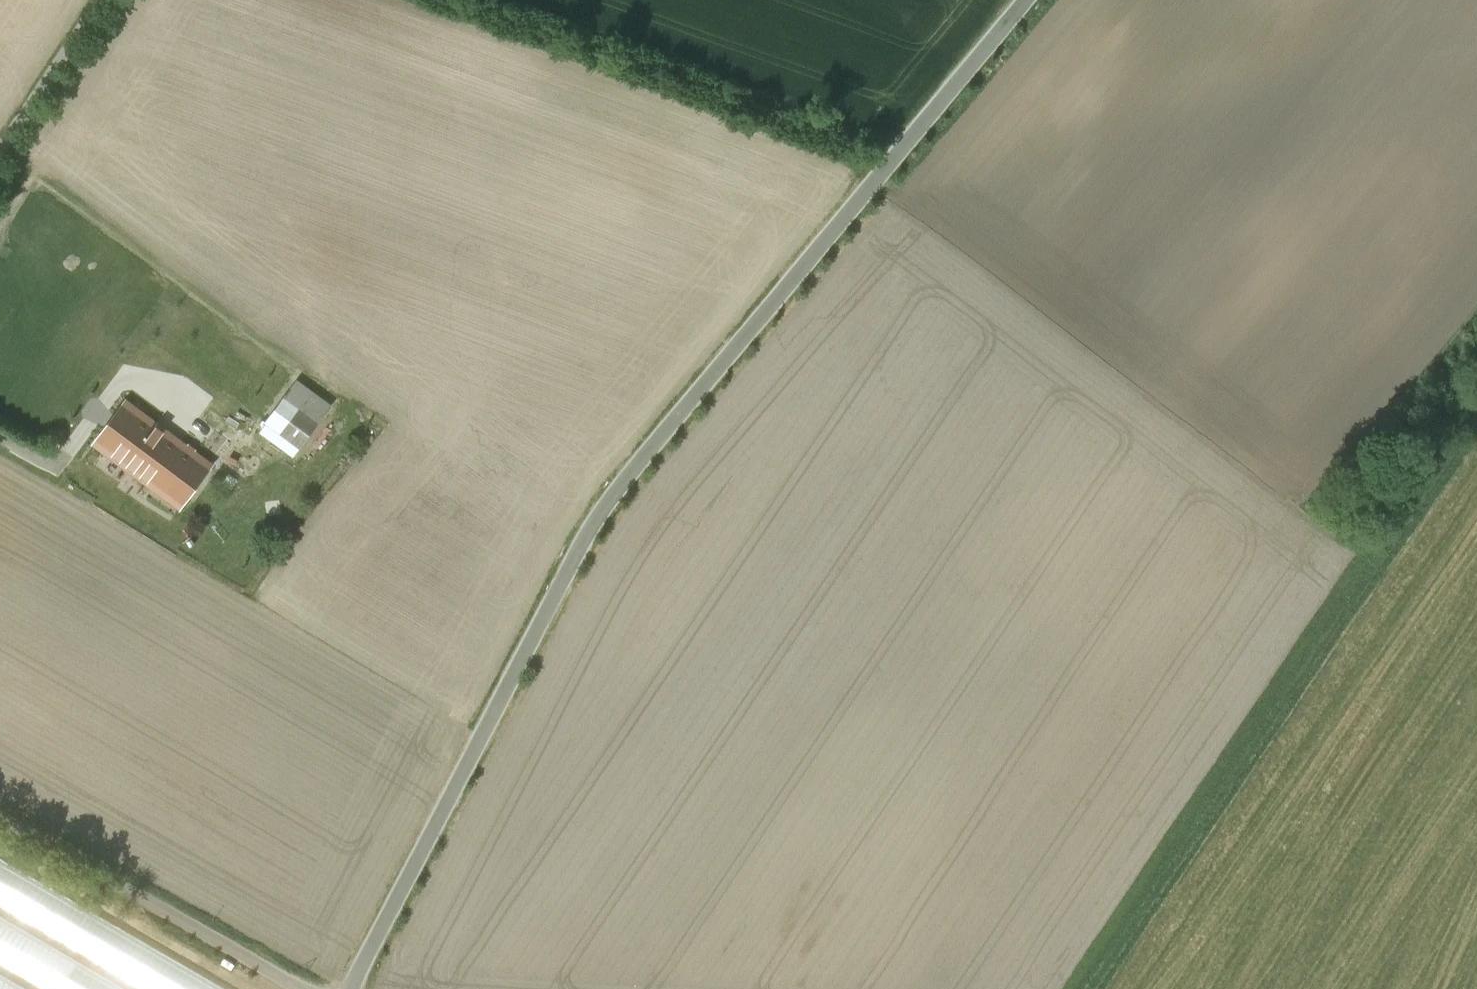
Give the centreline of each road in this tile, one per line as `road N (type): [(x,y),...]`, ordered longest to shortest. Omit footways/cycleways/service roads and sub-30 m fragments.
road 1 (unclassified): [(296,988),(0,817)]
road 2 (unclassified): [(99,0),(0,152)]

